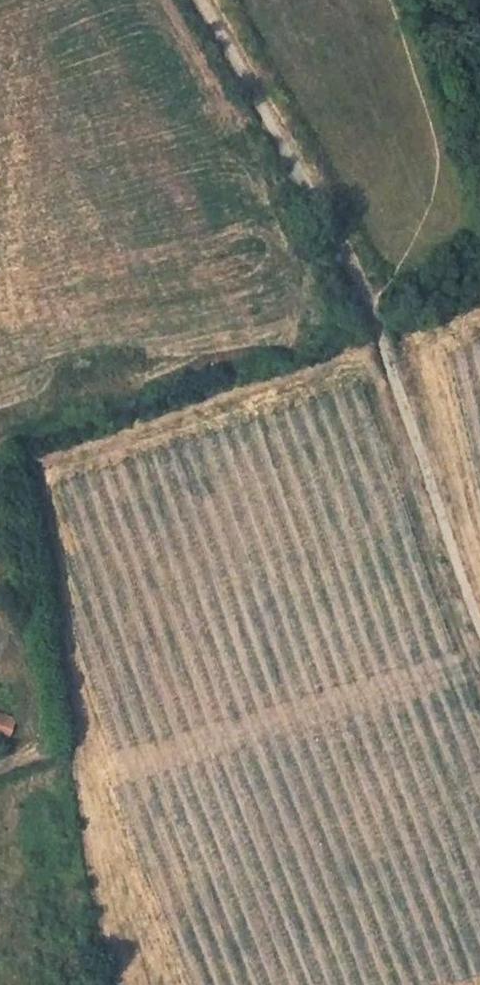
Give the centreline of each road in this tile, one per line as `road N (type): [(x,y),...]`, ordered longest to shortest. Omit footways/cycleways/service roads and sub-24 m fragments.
road 1 (track): [(479,597),(386,346),(204,0)]

